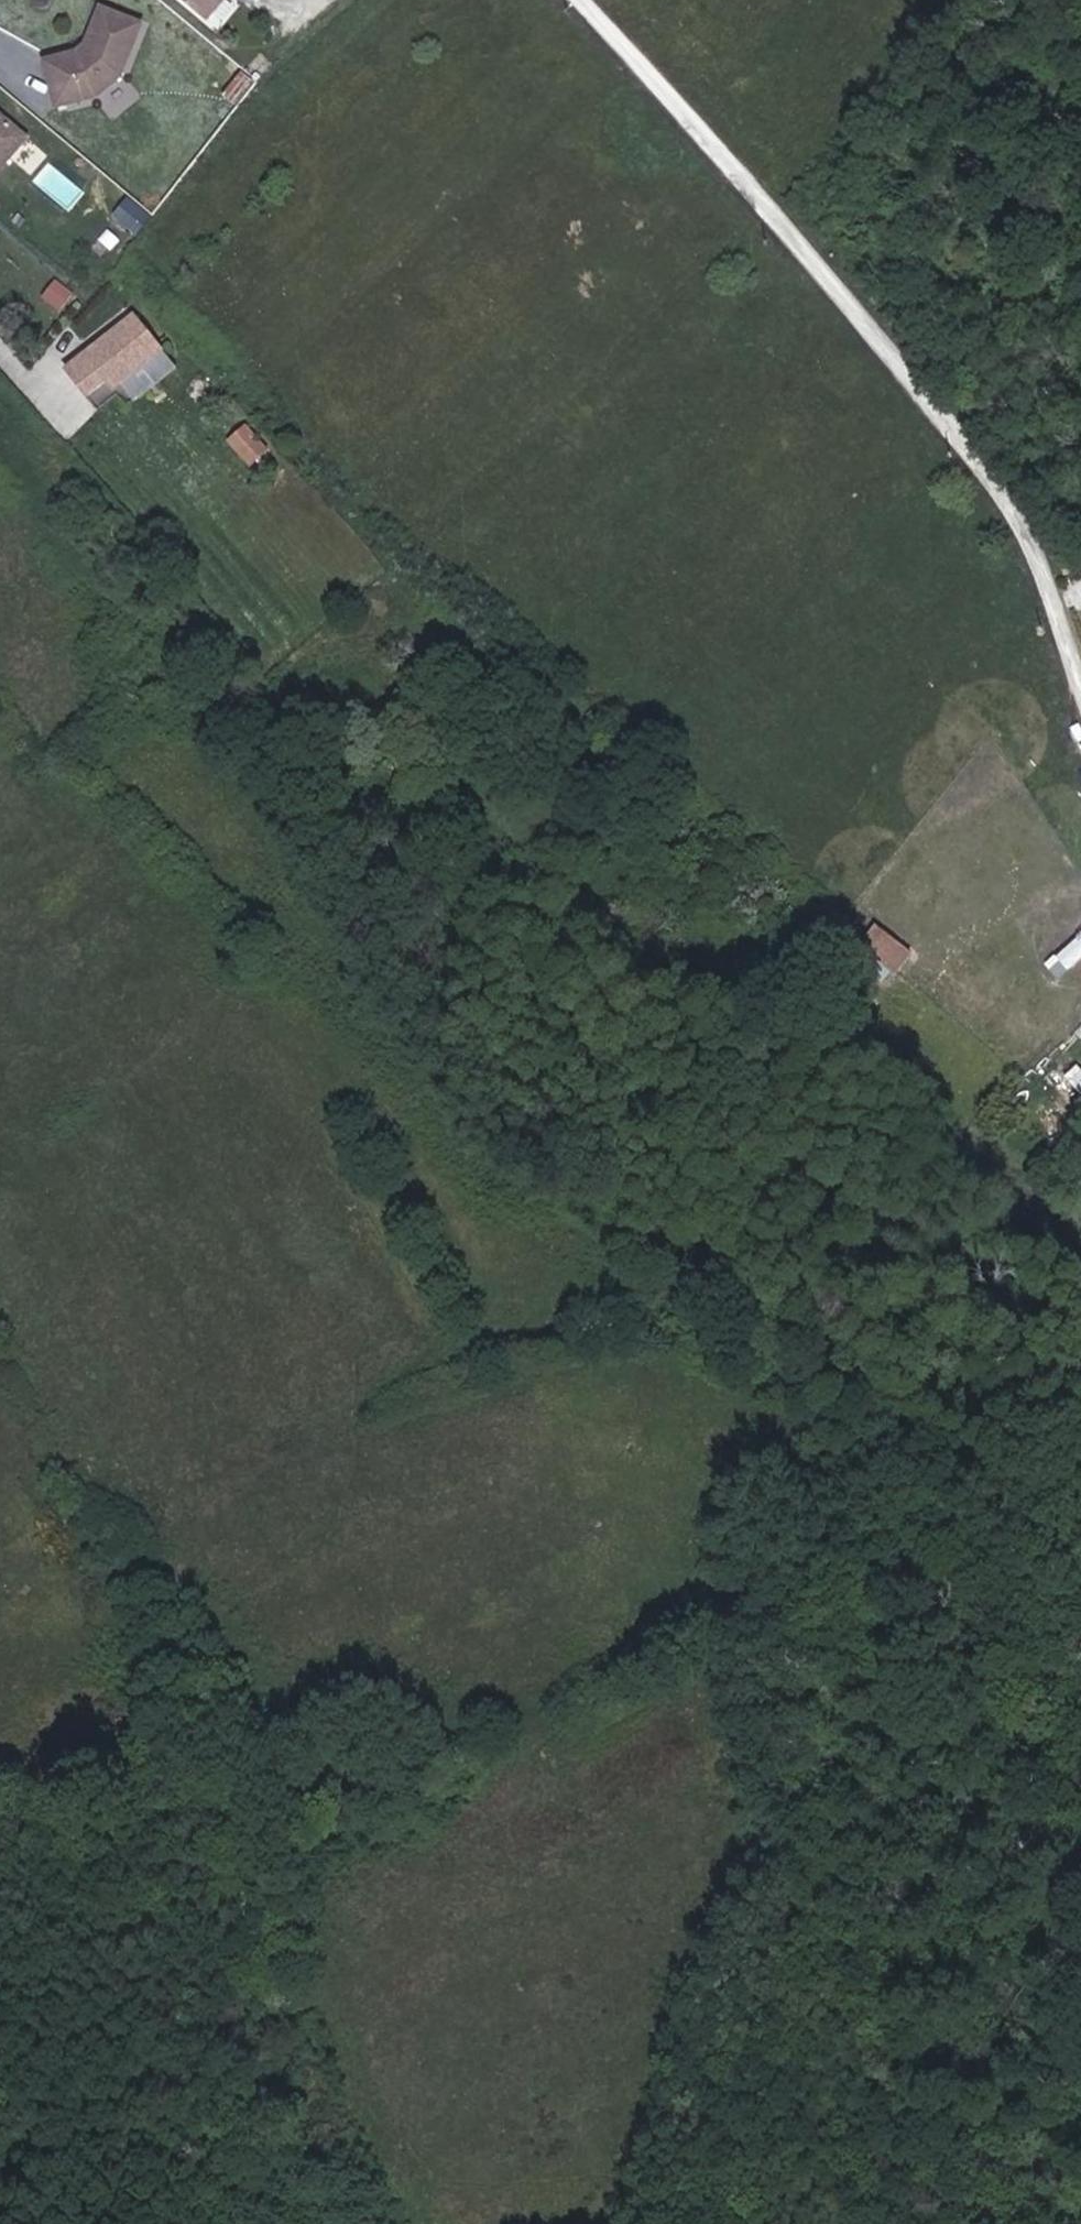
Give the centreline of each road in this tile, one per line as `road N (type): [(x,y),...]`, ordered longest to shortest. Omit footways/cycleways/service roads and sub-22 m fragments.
road 1 (unclassified): [(575,0),(998,477),(1035,540),(1080,663)]

